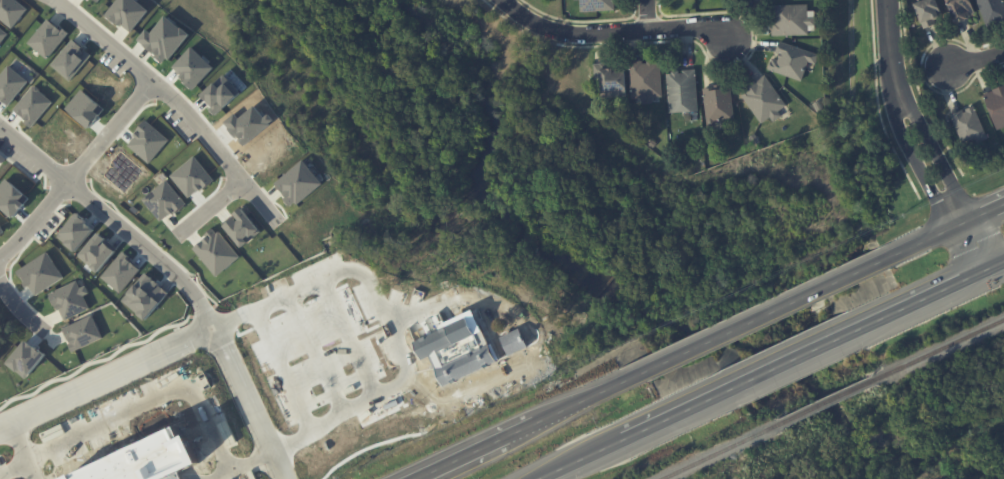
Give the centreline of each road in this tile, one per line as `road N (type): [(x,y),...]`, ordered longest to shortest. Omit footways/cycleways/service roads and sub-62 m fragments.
road 1 (residential): [(284,478),(181,276),(0,127)]
road 2 (residential): [(53,0),(186,108),(278,221)]
road 3 (tertiary): [(993,265),(902,105),(889,0)]
road 4 (trunk): [(893,252),(633,373)]
road 5 (trunk): [(675,414),(916,302)]
road 6 (residential): [(0,430),(214,328)]
road 7 (residential): [(728,43),(692,31),(566,34),(503,0)]
road 8 (residential): [(0,256),(153,81)]
road 9 (trunk): [(633,373),(518,428)]

